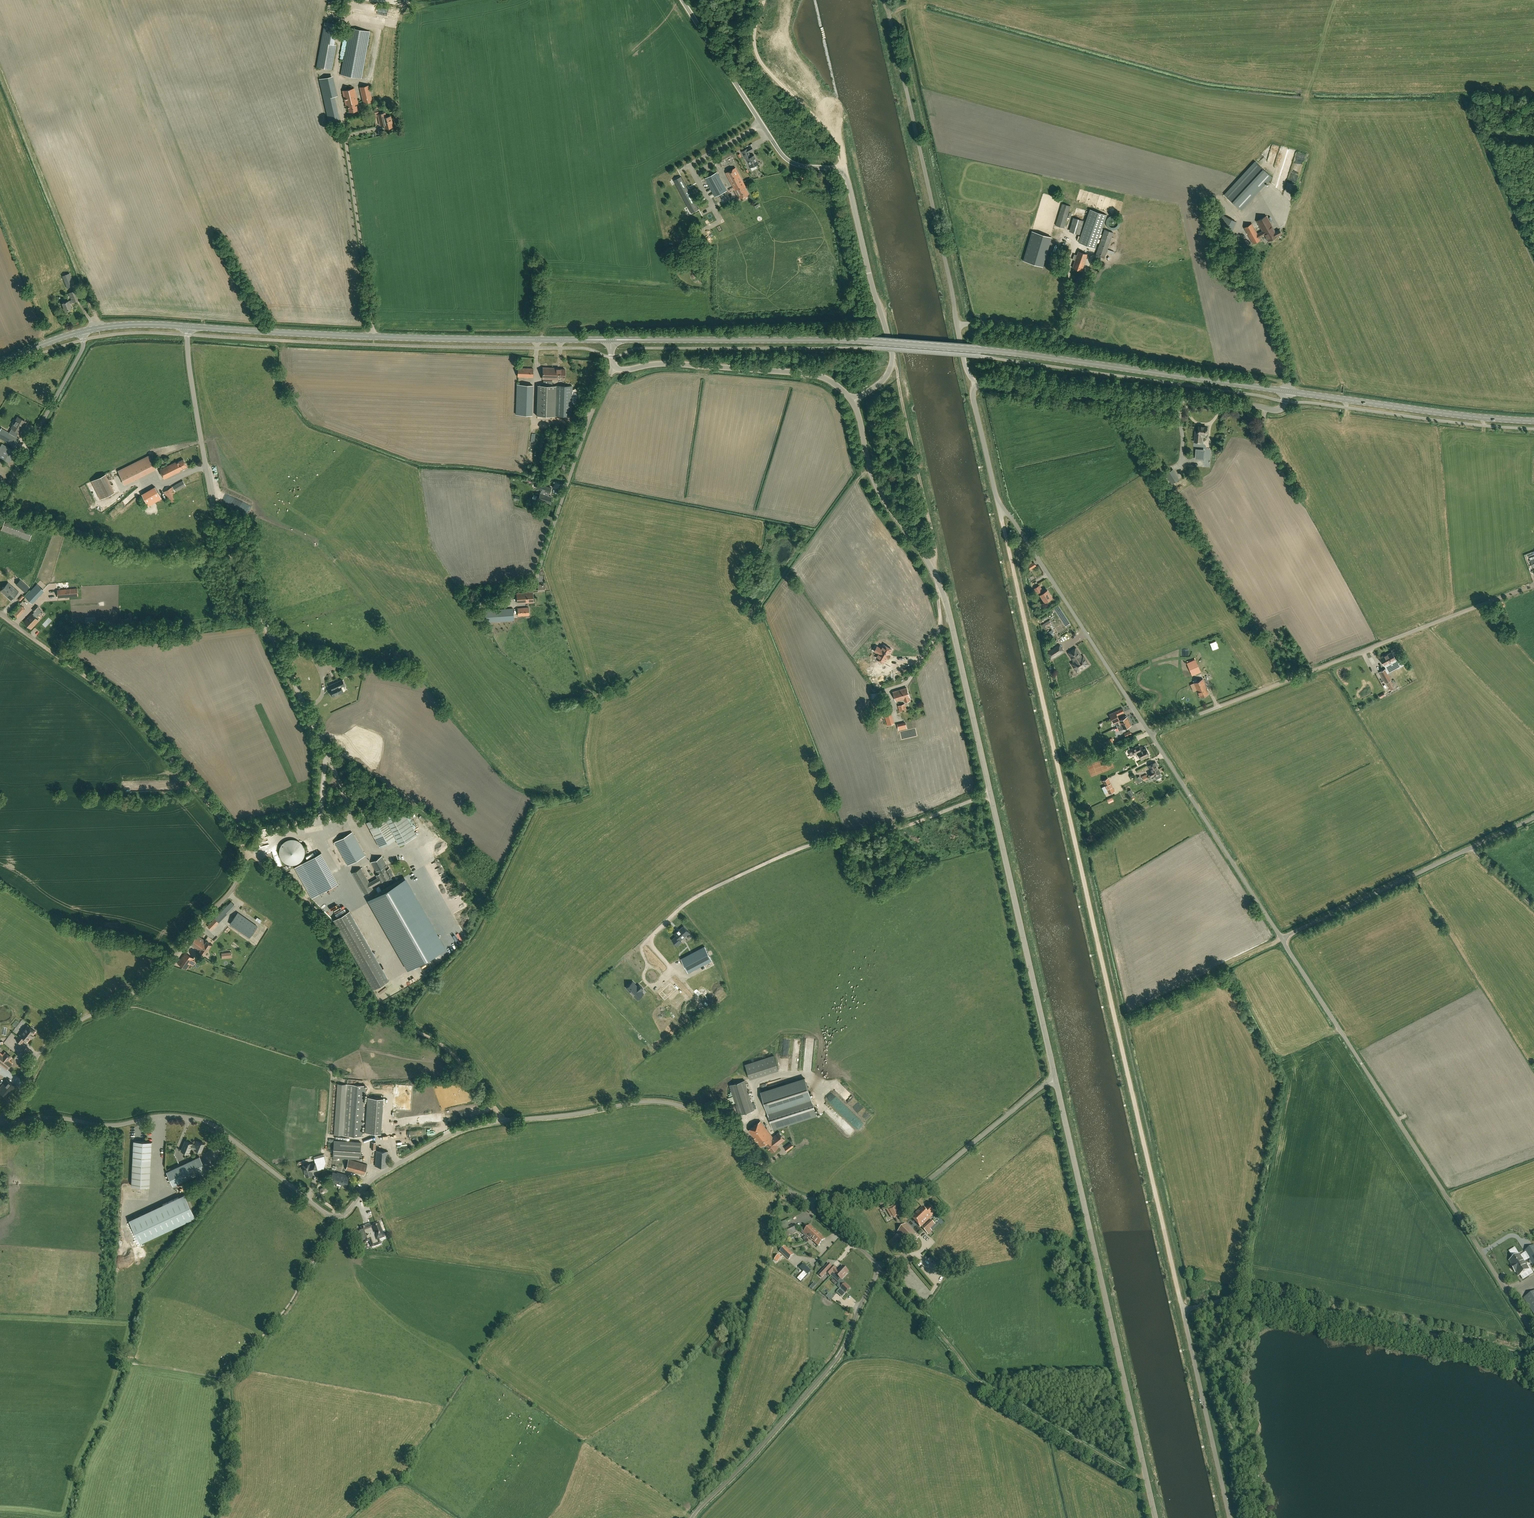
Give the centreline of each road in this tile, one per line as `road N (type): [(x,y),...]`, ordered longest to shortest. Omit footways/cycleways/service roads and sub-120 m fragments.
road 1 (unclassified): [(1055,1077),(945,598),(874,481),(853,402)]
road 2 (unclassified): [(1282,939),(997,499),(976,383)]
road 3 (unclassified): [(1230,1517),(1183,1310),(1254,1299),(1533,1357)]
road 4 (unclassified): [(502,1121),(448,1136),(379,1174),(338,1217),(204,1121),(0,1124)]
road 5 (track): [(997,499),(1115,1018)]
road 6 (unclassified): [(352,811),(214,504),(188,327)]
road 7 (unclassified): [(853,402),(892,364),(846,170),(785,158),(683,0)]
road 8 (unclassified): [(1533,1337),(1282,939)]
road 9 (unclassified): [(1156,1517),(1055,1077)]
road 10 (secondary): [(611,341),(188,327)]
road 11 (track): [(1150,733),(1533,584)]
road 12 (unclassified): [(692,1517),(840,1355),(876,1274),(871,1259),(809,1200)]
road 13 (track): [(991,793),(896,829),(803,848),(694,899),(666,924),(670,969)]
road 14 (unclassified): [(976,383),(967,371),(886,0)]
road 15 (track): [(502,1121),(452,1053),(367,1001),(325,922),(248,853)]
road 16 (secondary): [(974,349),(611,341)]
road 17 (track): [(1147,1479),(977,1379),(877,1268)]
road 18 (unclassified): [(502,1121),(669,1102),(713,1122),(779,1185),(809,1200)]
road 19 (unclassified): [(1287,392),(1282,407),(1271,410),(976,383)]
road 20 (track): [(914,674),(941,629),(941,564),(892,364)]
road 21 (track): [(248,853),(119,702),(19,628)]
road 22 (secondary): [(974,349),(1287,392)]
road 23 (track): [(1115,1018),(1183,1310)]
road 24 (unclassified): [(0,1119),(47,1043),(143,986),(202,924)]
road 25 (unclassified): [(809,1200),(915,1190),(1055,1077)]
road 26 (unclassified): [(1282,939),(1533,818)]
road 27 (track): [(0,74),(100,328)]
road 28 (unclassified): [(853,402),(811,374),(667,364),(621,370),(611,341)]
road 29 (secondary): [(1287,392),(1533,422)]
road 30 (track): [(764,0),(755,54),(835,138),(846,170)]
road 31 (unclassified): [(0,500),(84,347),(82,332)]
road 32 (track): [(345,136),(336,71),(350,0)]

